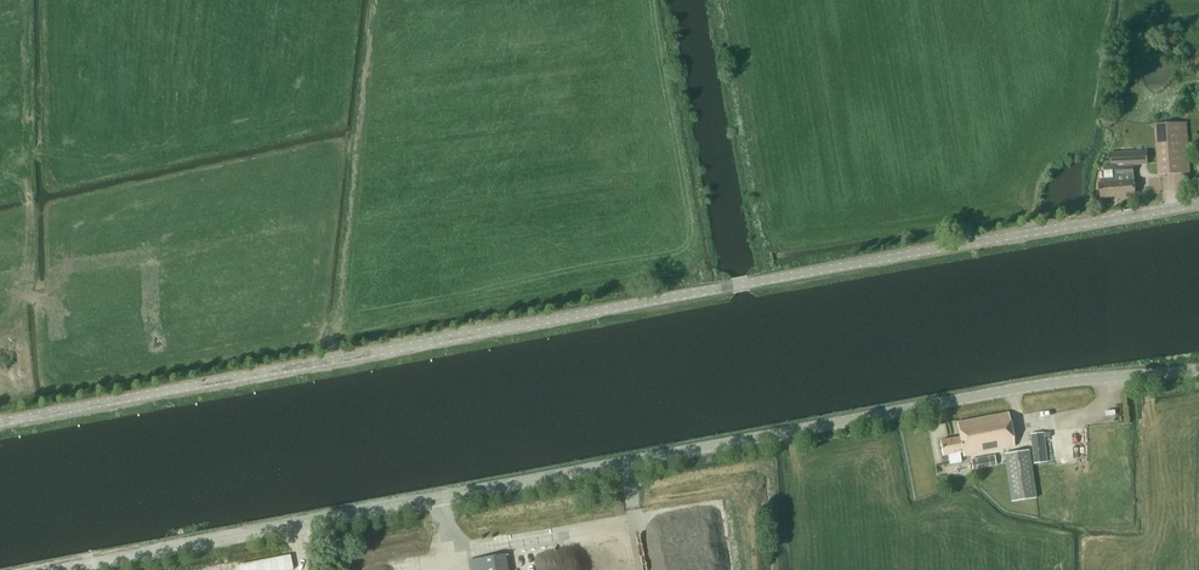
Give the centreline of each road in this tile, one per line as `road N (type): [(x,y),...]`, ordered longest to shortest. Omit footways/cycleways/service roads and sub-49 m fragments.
road 1 (tertiary): [(0,421),(1198,203)]
road 2 (tertiary): [(55,569),(989,393),(1198,368)]

